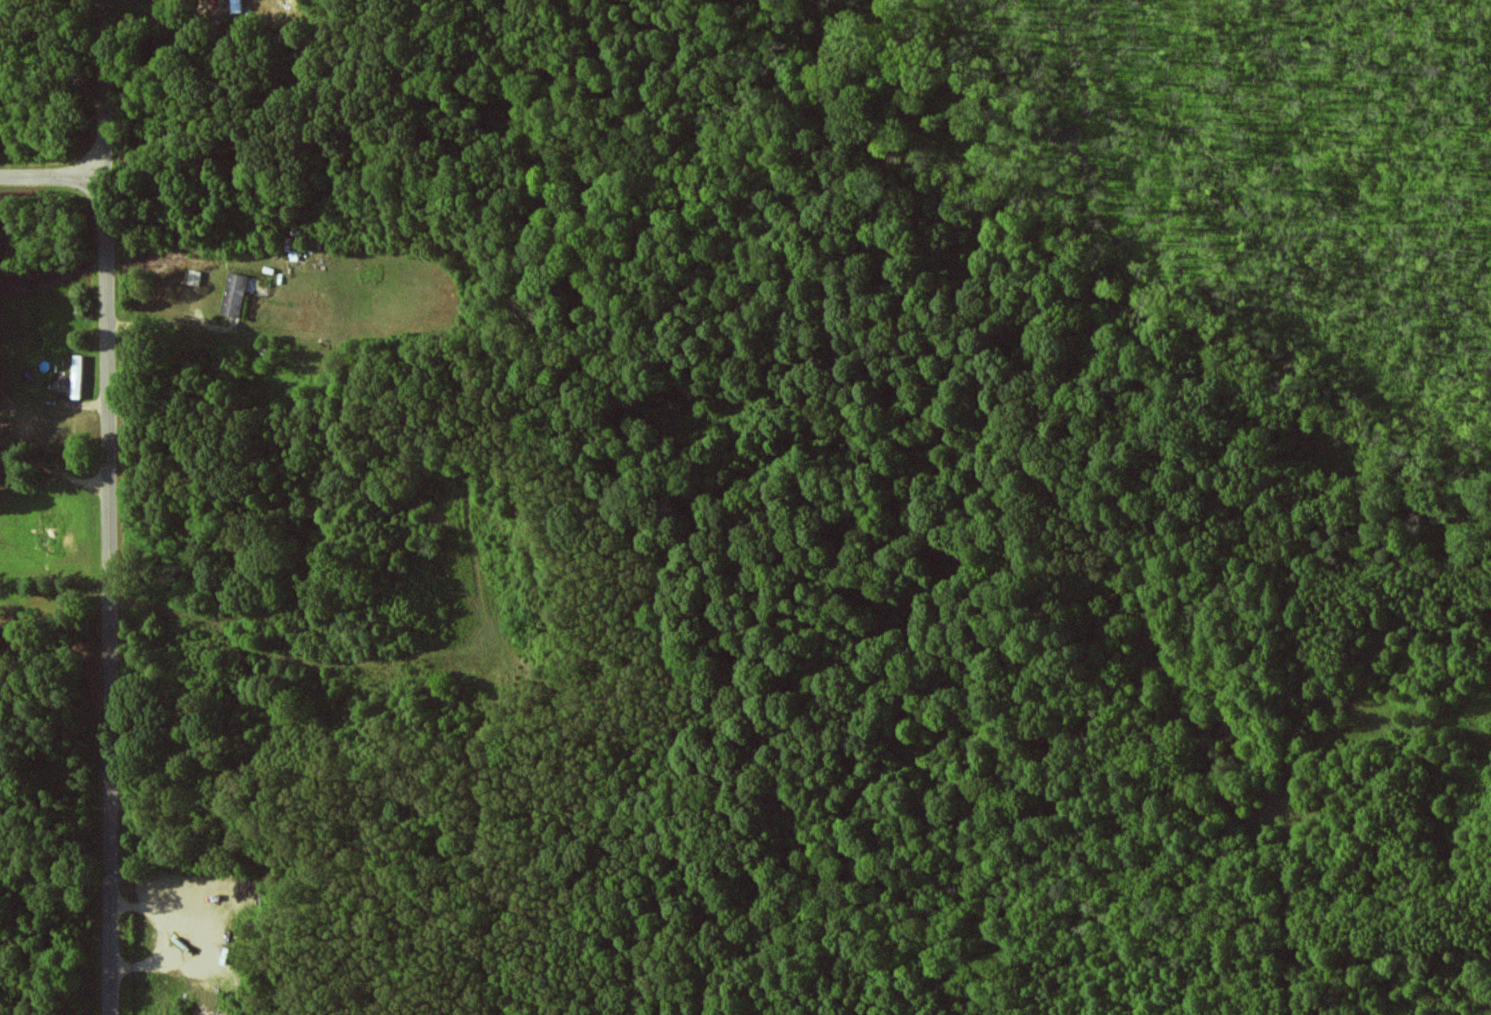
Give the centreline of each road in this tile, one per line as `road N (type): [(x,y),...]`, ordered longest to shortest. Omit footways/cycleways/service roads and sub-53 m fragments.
road 1 (residential): [(112,1014),(109,0)]

